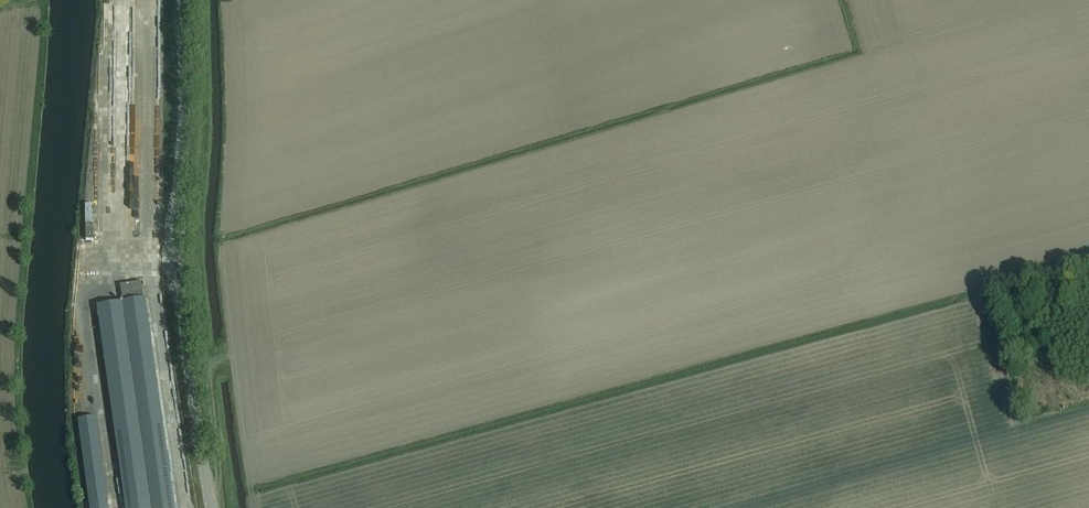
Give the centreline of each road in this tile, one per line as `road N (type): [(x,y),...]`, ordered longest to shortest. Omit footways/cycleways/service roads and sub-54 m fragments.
road 1 (unclassified): [(211,507),(179,268),(182,0)]

